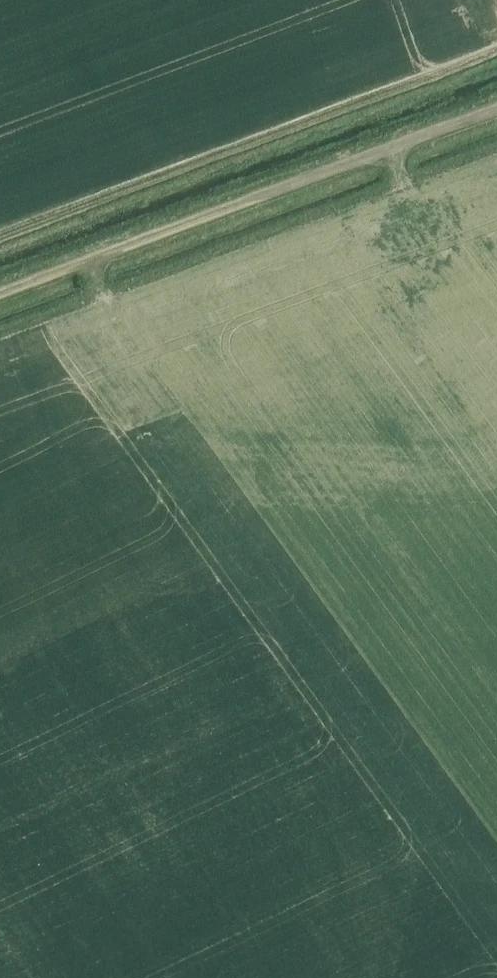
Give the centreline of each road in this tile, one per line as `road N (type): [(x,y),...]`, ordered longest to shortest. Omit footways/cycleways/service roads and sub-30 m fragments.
road 1 (unclassified): [(496,106),(0,293)]

